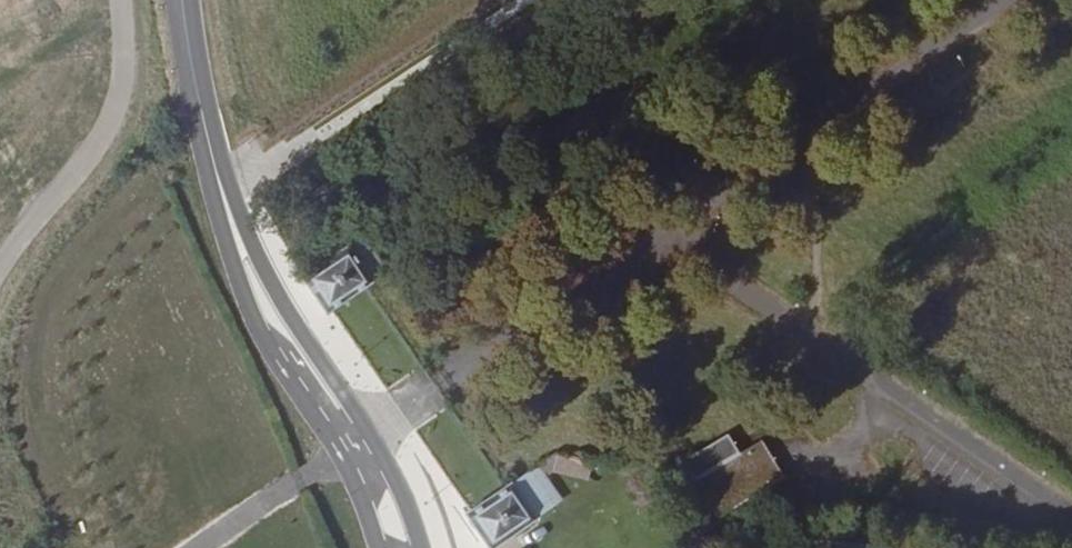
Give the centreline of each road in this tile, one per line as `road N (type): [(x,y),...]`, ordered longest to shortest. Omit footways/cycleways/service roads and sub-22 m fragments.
road 1 (tertiary): [(400,547),(392,518),(252,282),(220,190),(189,0)]

